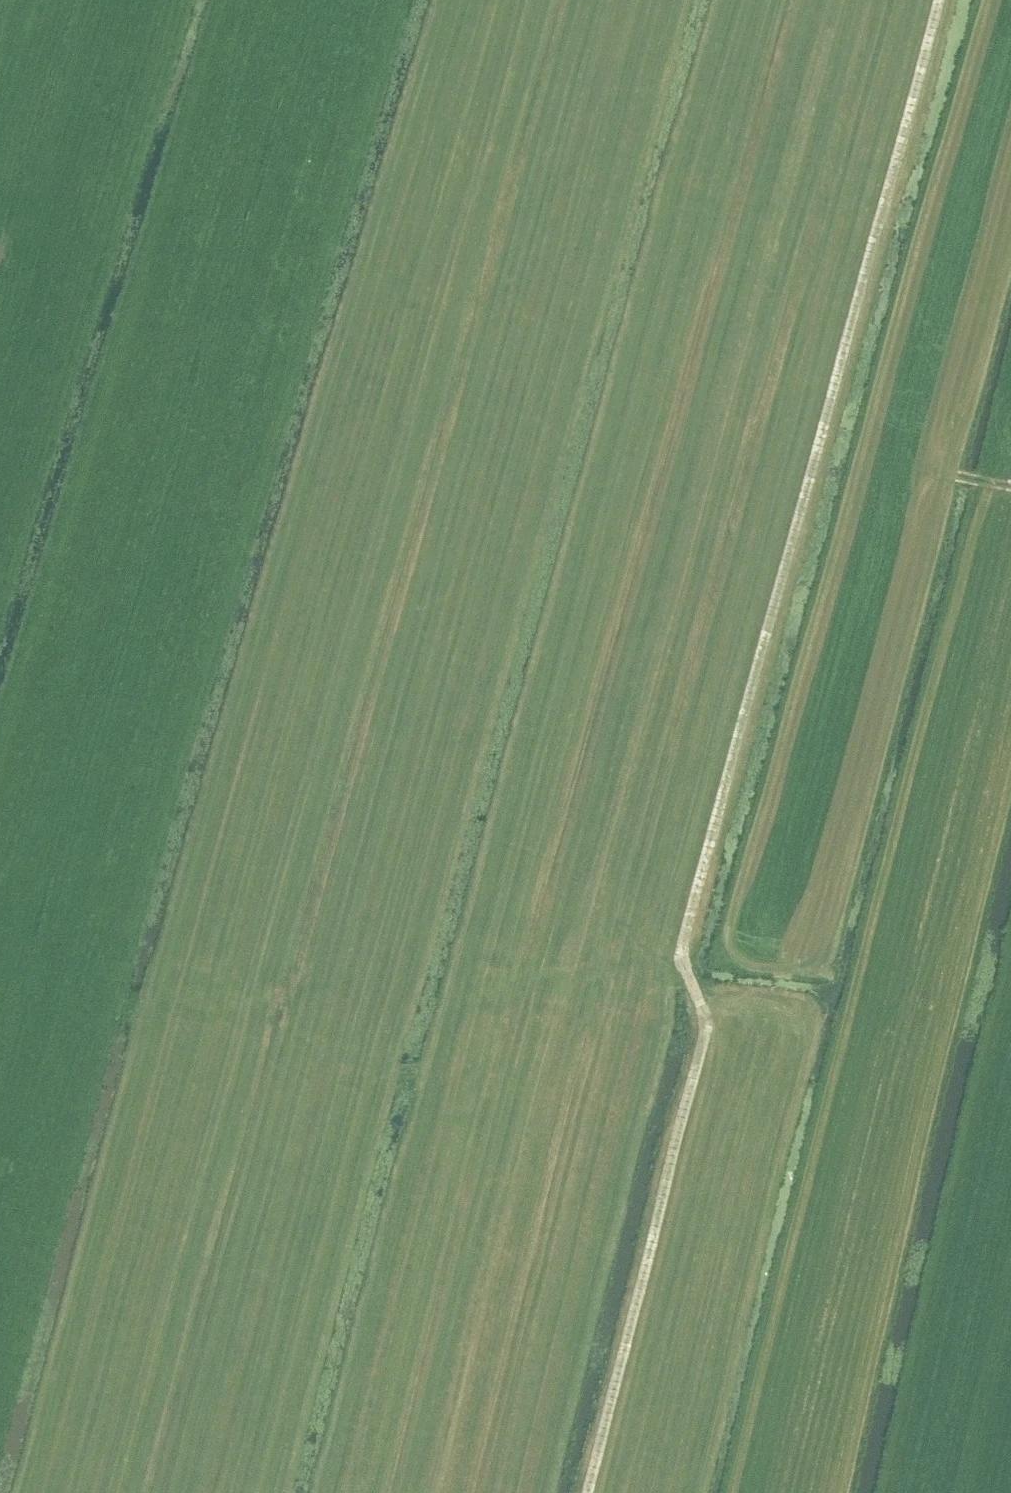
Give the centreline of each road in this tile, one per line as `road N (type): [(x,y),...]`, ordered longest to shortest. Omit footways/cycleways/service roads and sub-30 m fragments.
road 1 (track): [(943,0),(687,944),(714,1013),(592,1492)]

